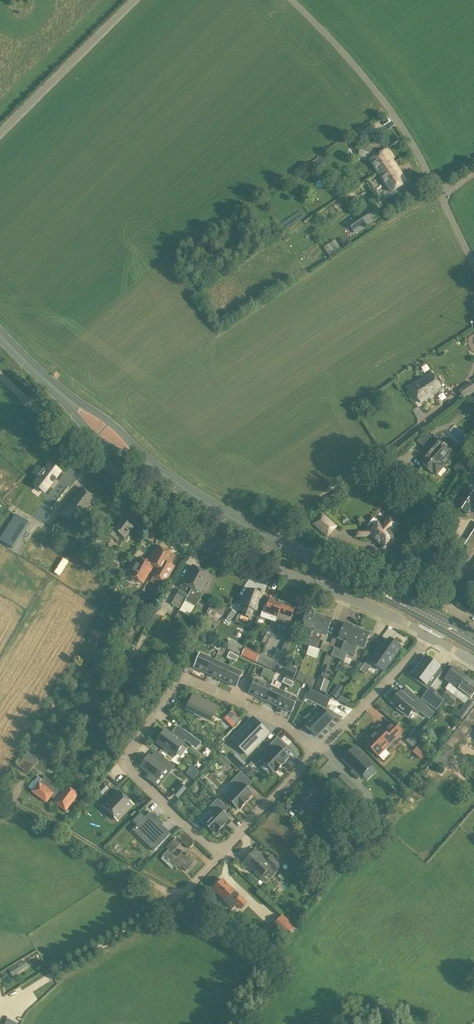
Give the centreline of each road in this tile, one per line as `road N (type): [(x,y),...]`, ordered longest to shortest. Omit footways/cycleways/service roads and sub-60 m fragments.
road 1 (residential): [(317,754),(286,725),(181,681),(125,766),(219,854)]
road 2 (primary): [(273,539),(148,464),(0,334)]
road 3 (unclassified): [(473,265),(394,114),(292,0)]
road 4 (unclassified): [(260,560),(124,477),(0,376)]
road 5 (residential): [(1,797),(173,894),(185,891),(219,854)]
road 6 (unclassified): [(0,133),(134,0)]
road 7 (primary): [(439,621),(273,539)]
road 8 (unclassified): [(428,636),(260,560)]
road 9 (residential): [(317,754),(428,636)]
road 10 (residential): [(219,854),(317,754)]

